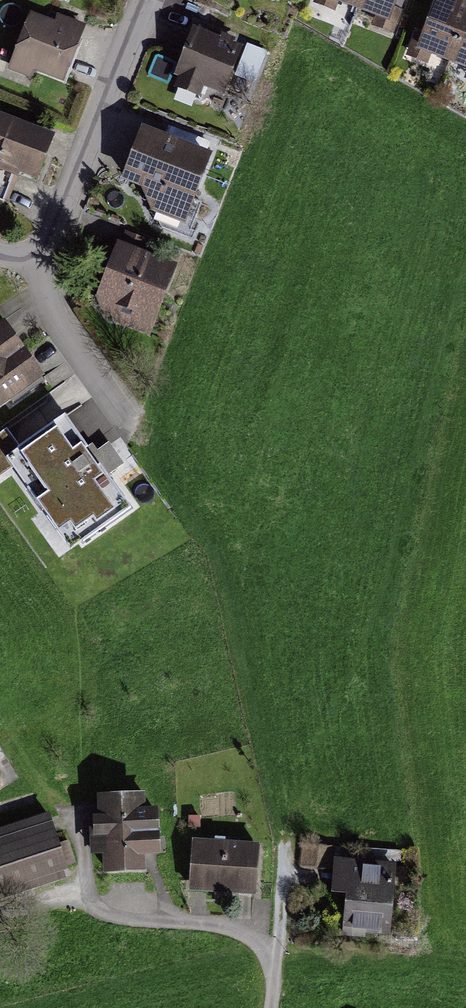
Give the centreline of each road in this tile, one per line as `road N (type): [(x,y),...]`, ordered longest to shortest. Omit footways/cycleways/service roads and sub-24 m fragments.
road 1 (track): [(266,1007),(269,971),(260,949),(235,935),(108,918),(90,899),(77,837),(52,800)]
road 2 (residential): [(143,0),(40,267)]
road 3 (residential): [(40,267),(51,321),(117,419)]

